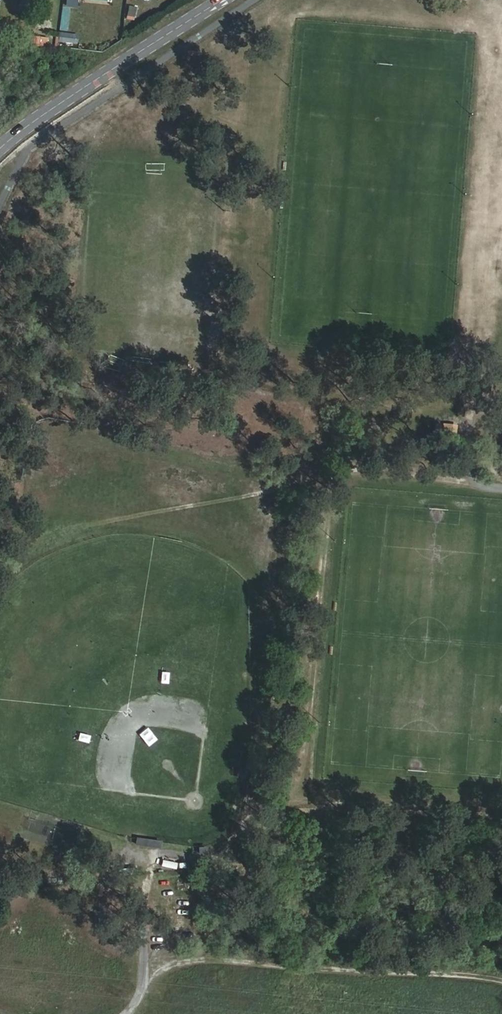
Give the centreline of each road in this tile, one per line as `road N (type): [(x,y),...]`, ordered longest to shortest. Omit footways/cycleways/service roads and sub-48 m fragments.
road 1 (track): [(501,998),(185,957),(150,974)]
road 2 (secondary): [(0,149),(222,0)]

